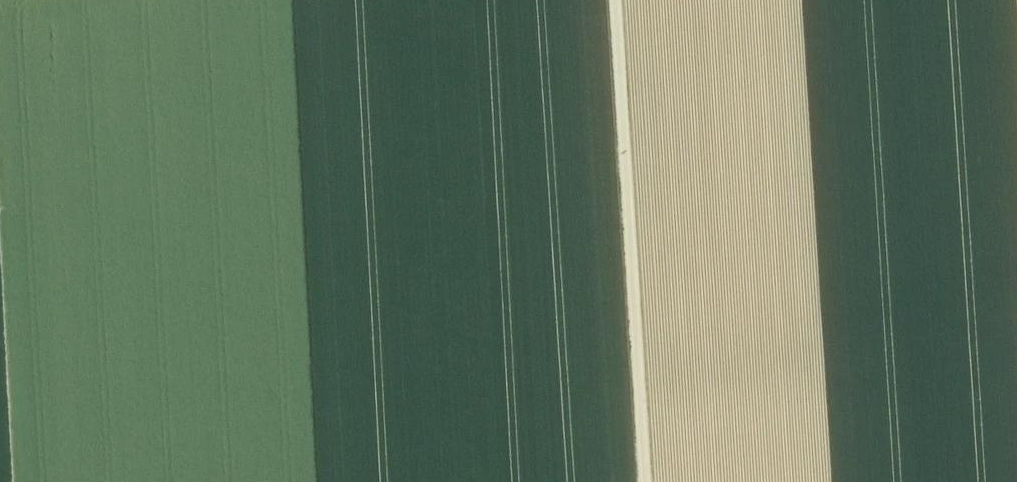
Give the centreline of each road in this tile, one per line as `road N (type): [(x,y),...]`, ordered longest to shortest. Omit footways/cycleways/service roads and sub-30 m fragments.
road 1 (track): [(645,481),(616,0)]

